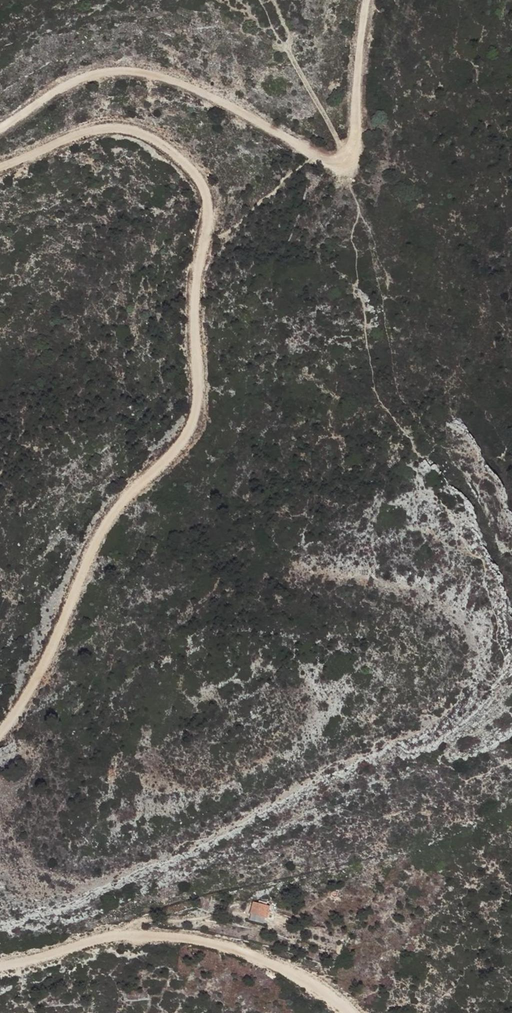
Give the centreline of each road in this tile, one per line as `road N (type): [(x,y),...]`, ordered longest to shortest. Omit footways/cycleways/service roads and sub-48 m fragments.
road 1 (track): [(0,733),(32,688),(114,512),(190,429),(206,237)]
road 2 (track): [(0,130),(93,73),(157,73),(342,162),(354,148),(367,0)]
road 3 (track): [(350,1012),(279,966),(184,938),(108,937),(0,967)]
road 4 (track): [(206,237),(207,191),(177,156),(135,130),(84,130),(0,165)]

